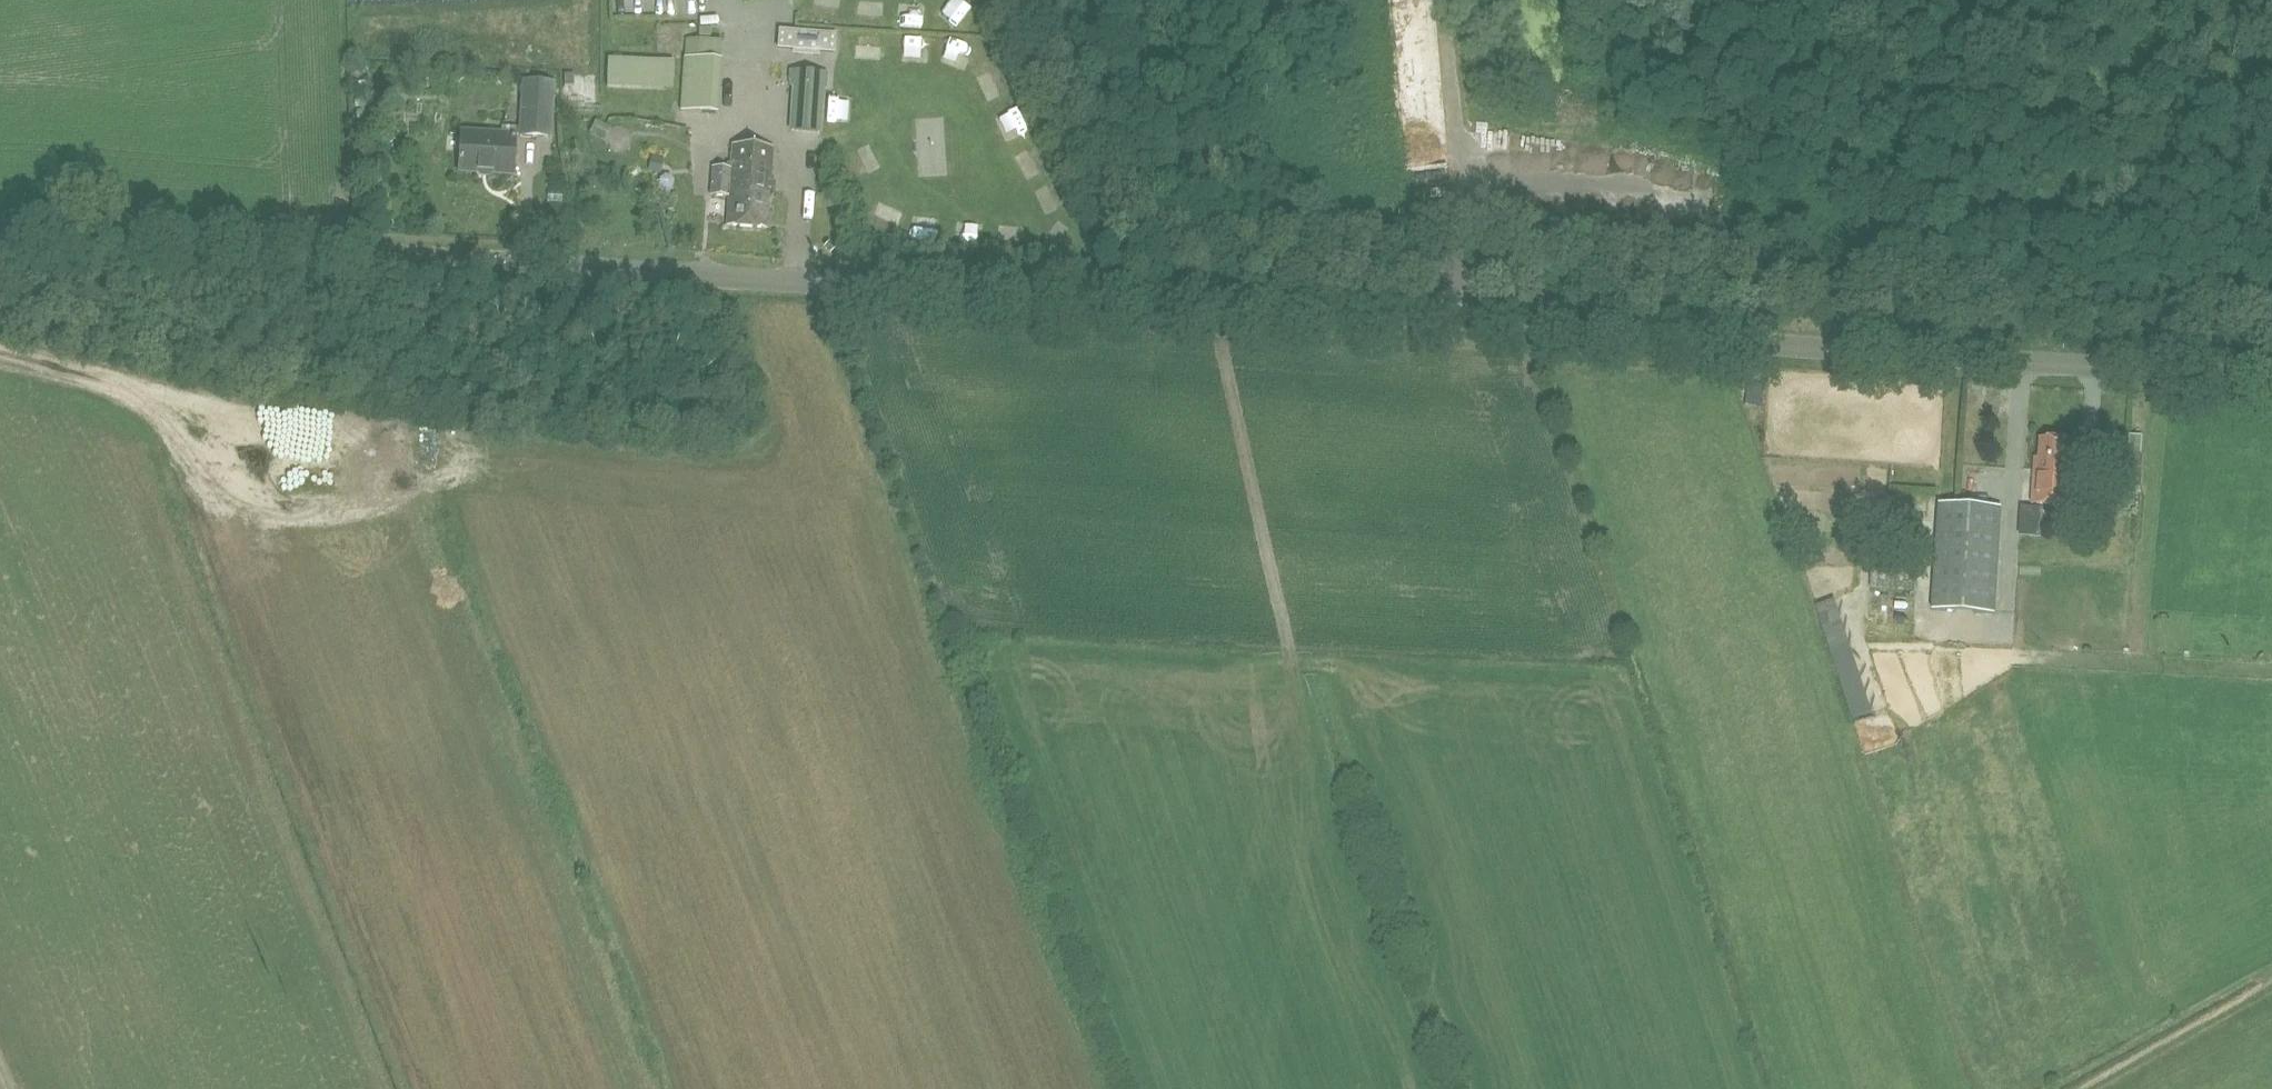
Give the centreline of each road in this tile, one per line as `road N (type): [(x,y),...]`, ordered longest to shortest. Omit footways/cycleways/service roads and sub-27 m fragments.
road 1 (unclassified): [(0,231),(2271,378)]
road 2 (track): [(443,448),(274,422),(0,354)]
road 3 (track): [(1215,310),(1289,651)]
road 4 (track): [(2271,670),(2016,657)]

